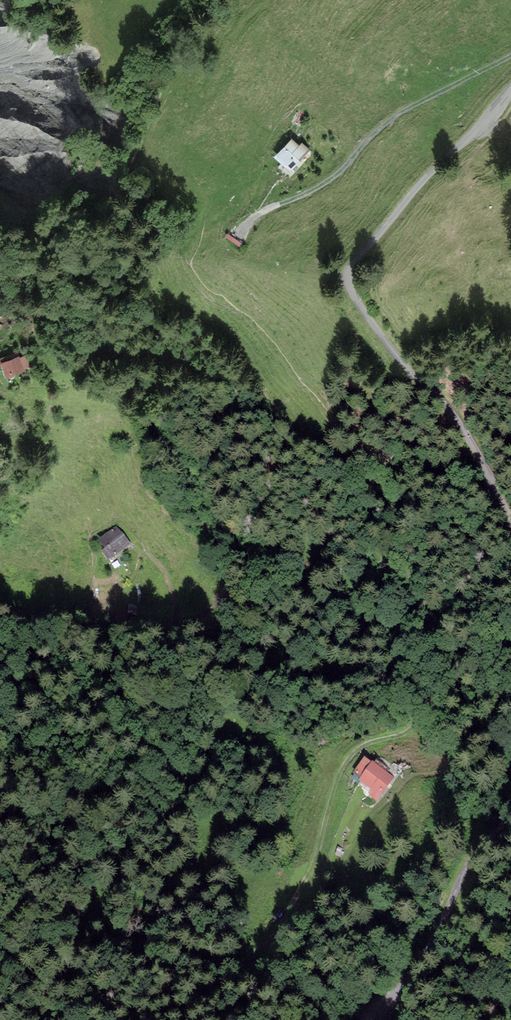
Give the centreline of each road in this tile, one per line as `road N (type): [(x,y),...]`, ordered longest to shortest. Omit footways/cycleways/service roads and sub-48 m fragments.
road 1 (track): [(167,1019),(206,996),(281,920),(314,864),(347,758),(415,725),(432,621),(360,504),(285,452),(215,352),(144,315),(123,262)]
road 2 (unclassified): [(510,90),(424,177),(347,274),(376,330),(447,406),(510,525)]
road 3 (track): [(239,238),(254,217),(325,186),(402,112),(510,53)]
road 4 (unclassified): [(510,796),(376,1019)]
road 5 (track): [(242,395),(176,357),(103,348)]
road 6 (track): [(359,795),(325,873),(299,905),(291,903)]

